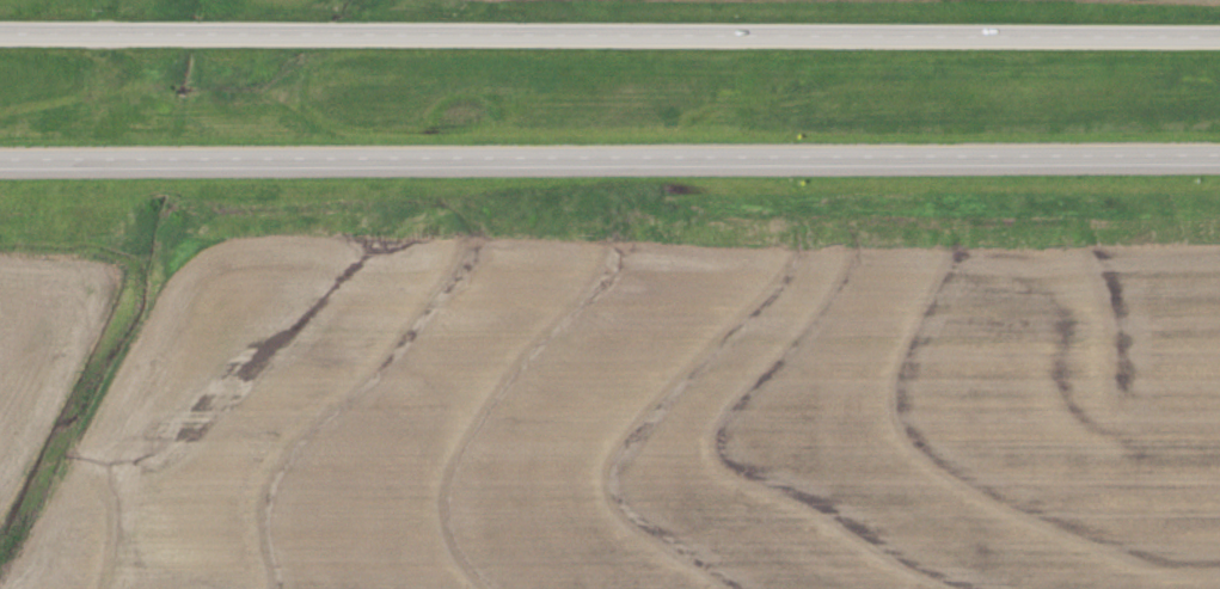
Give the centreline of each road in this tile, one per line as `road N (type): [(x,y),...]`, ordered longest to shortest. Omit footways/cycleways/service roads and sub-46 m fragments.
road 1 (trunk): [(0,161),(1219,154)]
road 2 (trunk): [(1219,38),(0,36)]

